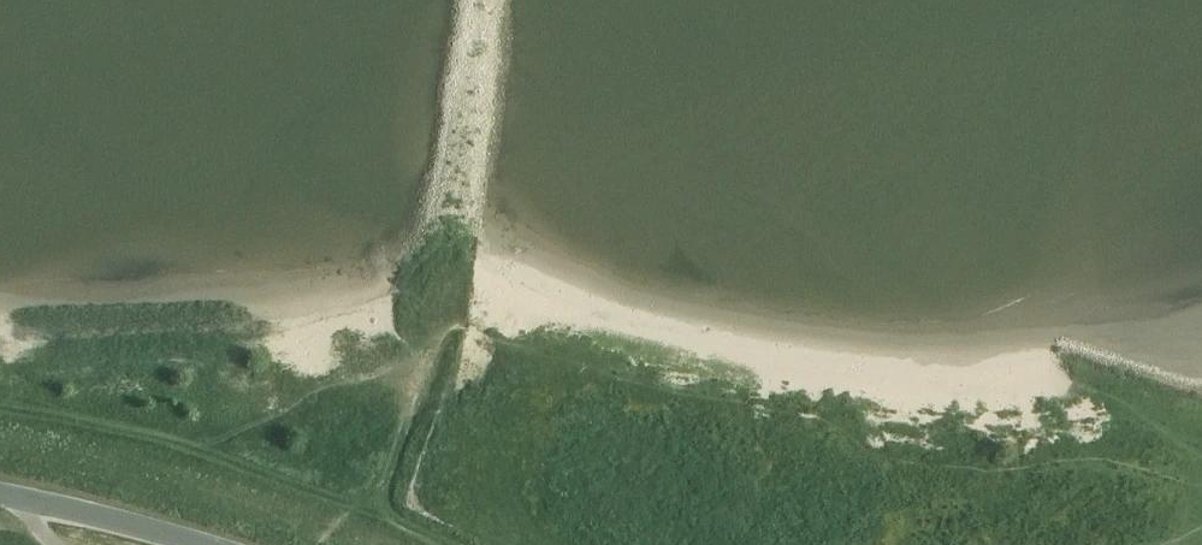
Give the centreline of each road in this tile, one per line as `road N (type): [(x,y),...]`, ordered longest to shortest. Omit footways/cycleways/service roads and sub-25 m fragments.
road 1 (track): [(377,506),(136,437),(0,409)]
road 2 (tertiary): [(194,544),(0,495)]

